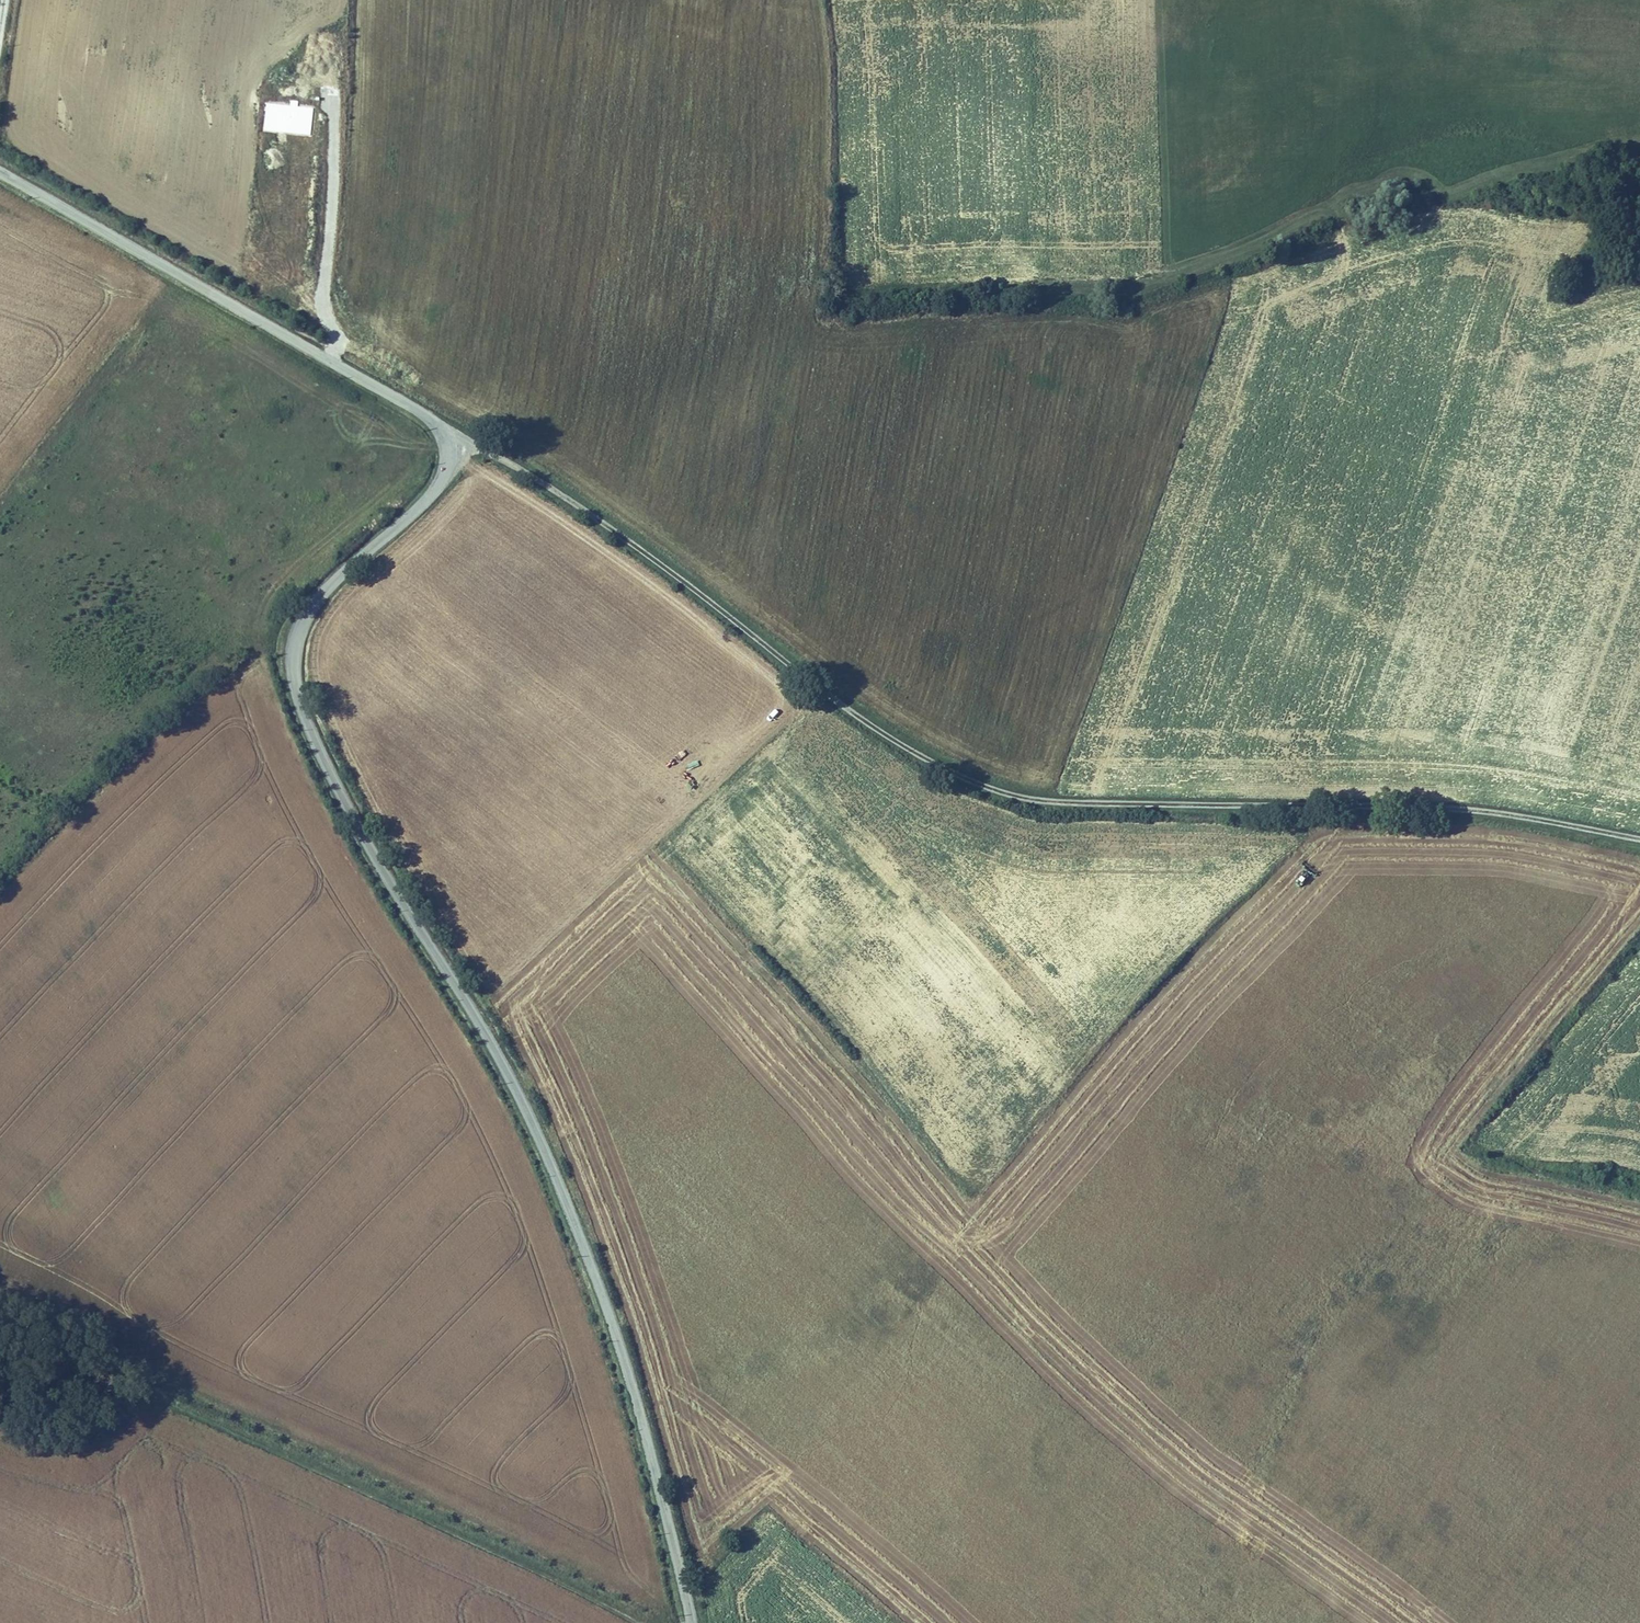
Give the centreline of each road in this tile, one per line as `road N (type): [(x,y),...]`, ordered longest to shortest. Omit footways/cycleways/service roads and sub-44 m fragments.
road 1 (tertiary): [(0,173),(443,432),(445,468),(429,496),(302,621),(295,684),(368,843),(537,1130),(638,1404),(692,1622)]
road 2 (track): [(447,455),(471,461),(638,572),(781,684),(791,705),(762,743),(763,757)]

